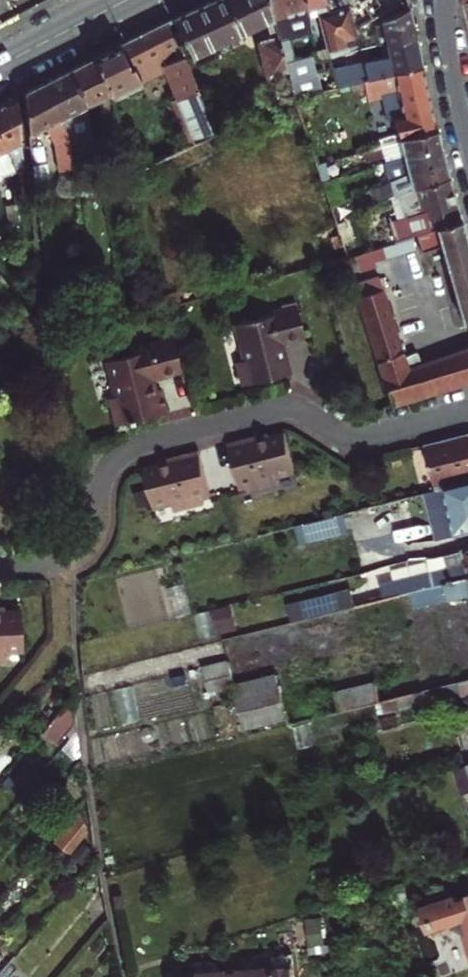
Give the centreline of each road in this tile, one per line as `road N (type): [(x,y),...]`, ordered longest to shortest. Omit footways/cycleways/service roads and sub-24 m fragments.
road 1 (residential): [(467,414),(358,441),(286,408),(153,439),(107,468),(86,550),(0,565)]
road 2 (residential): [(467,145),(446,0)]
road 3 (tertiary): [(126,0),(0,65)]

